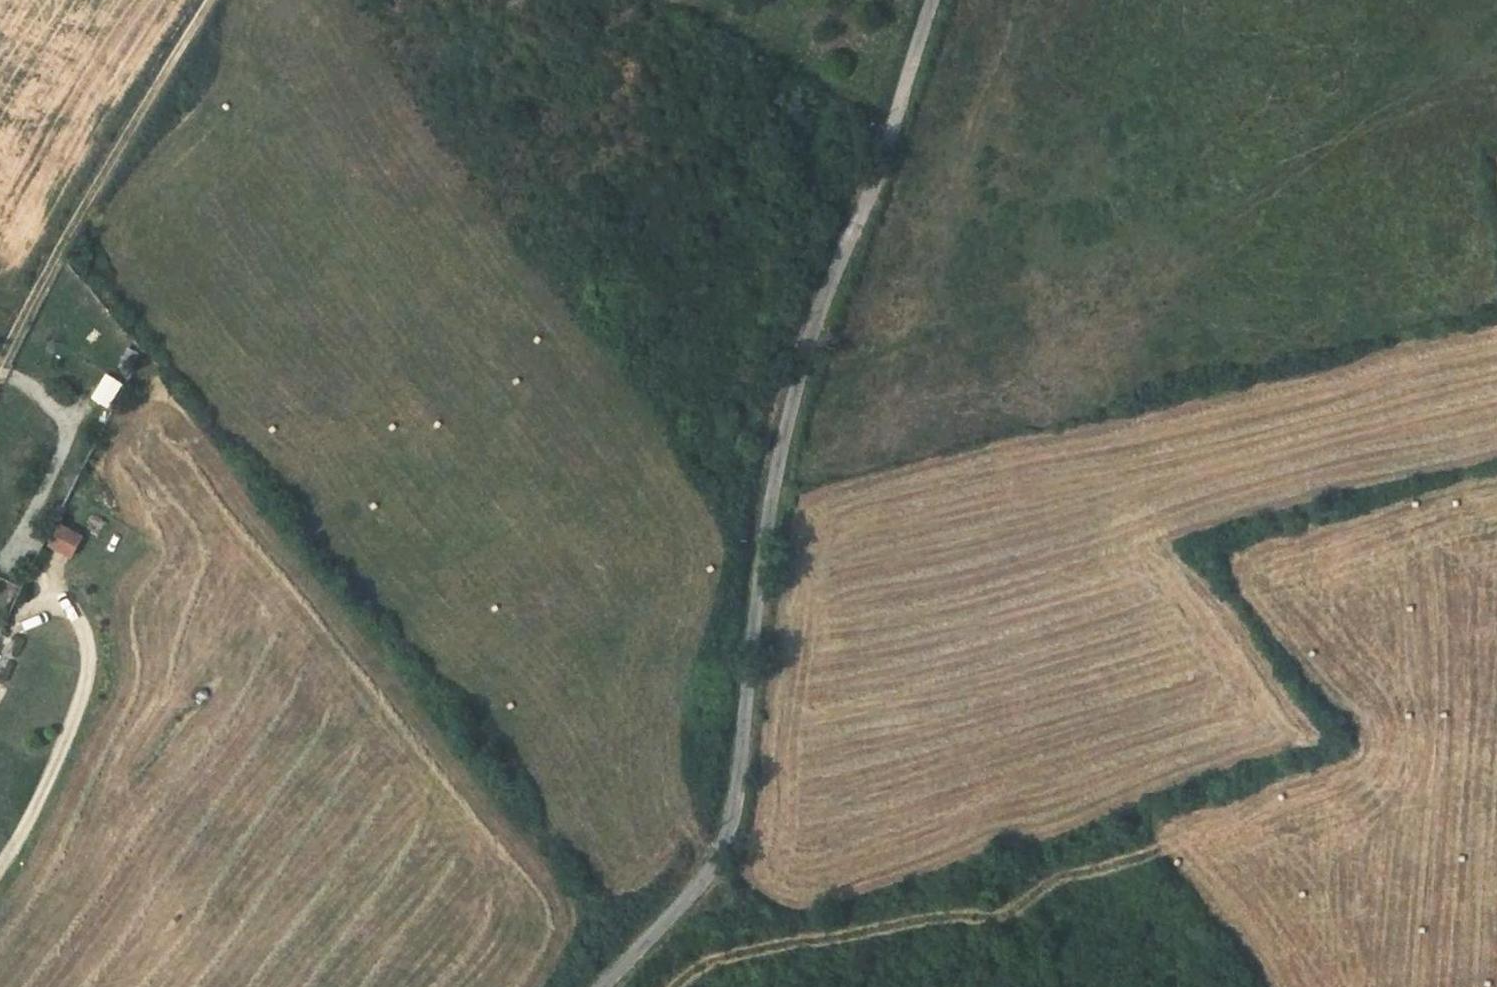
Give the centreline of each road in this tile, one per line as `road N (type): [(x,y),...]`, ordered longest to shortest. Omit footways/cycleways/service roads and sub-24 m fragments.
road 1 (unclassified): [(937,0),(888,163),(812,339),(785,443),(729,838),(714,866),(600,986)]
road 2 (track): [(214,0),(0,366)]

